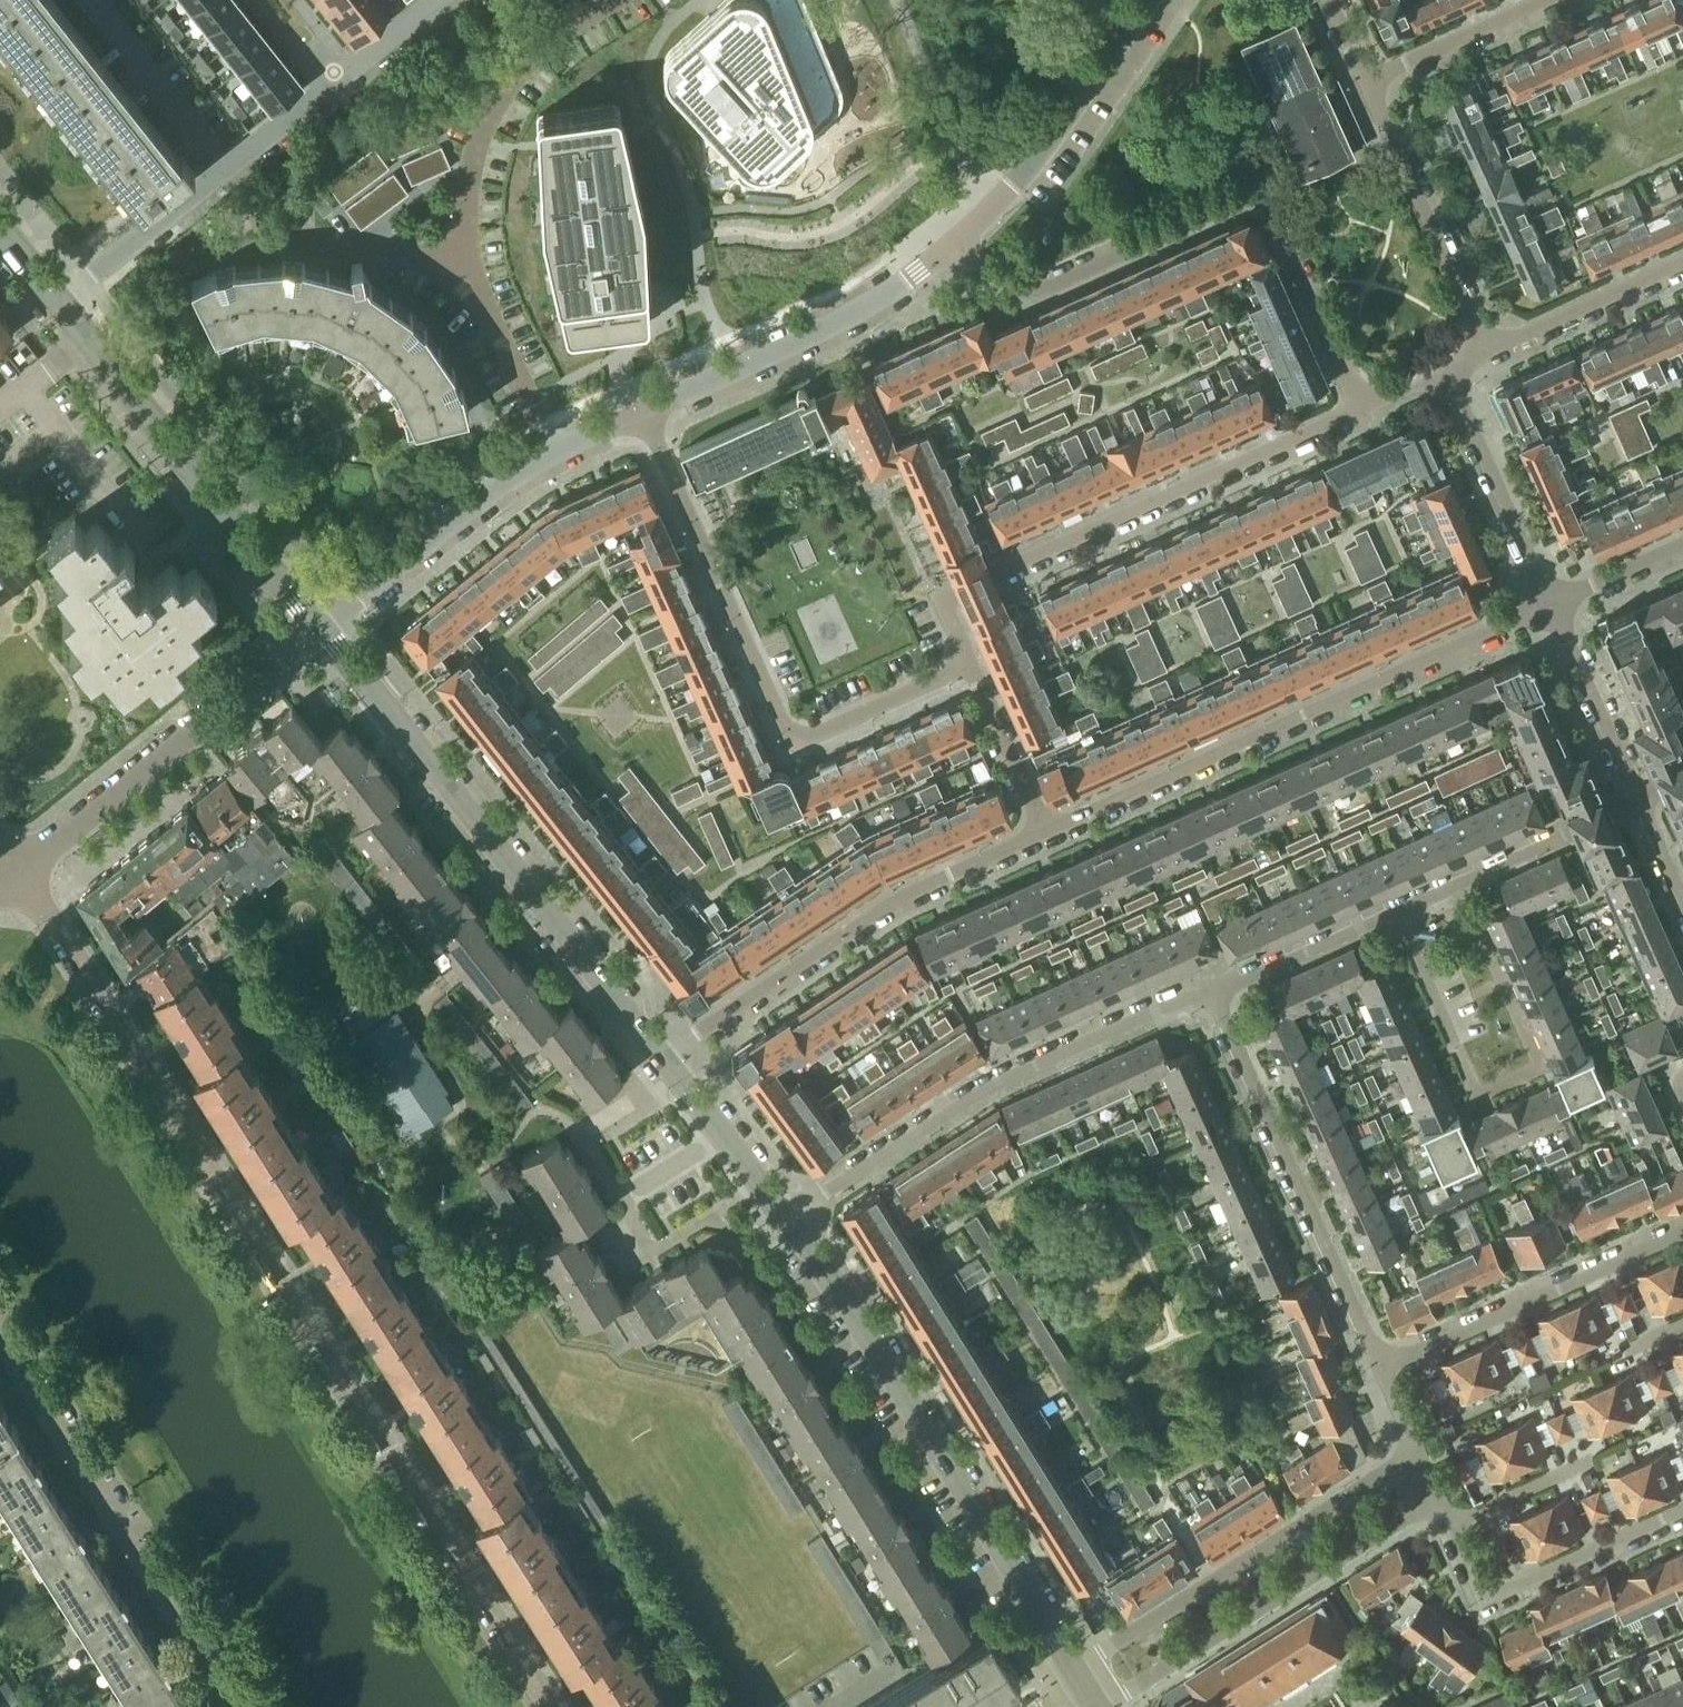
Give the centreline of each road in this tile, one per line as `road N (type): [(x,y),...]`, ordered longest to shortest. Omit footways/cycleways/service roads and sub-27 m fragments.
road 1 (residential): [(553,1706),(17,872)]
road 2 (residential): [(954,240),(978,263),(1042,289),(1239,198),(1267,200),(1358,408)]
road 3 (residential): [(1044,830),(1549,603)]
road 4 (tertiary): [(665,1055),(320,622)]
road 5 (residential): [(641,409),(783,726),(806,736),(963,665)]
road 6 (tertiary): [(1073,1670),(786,1219)]
road 7 (residential): [(963,665),(941,607),(1358,408)]
road 8 (residential): [(1213,991),(1189,995),(991,1085),(786,1219)]
road 9 (residential): [(0,1327),(243,1706)]
road 10 (residential): [(665,1055),(911,889),(1044,830)]
road 11 (tertiary): [(320,622),(262,562),(57,304)]
road 12 (residential): [(1213,991),(1382,1367)]
road 13 (residential): [(1417,1450),(1073,1670)]
road 14 (residential): [(1101,1706),(1437,1498)]
road 15 (residential): [(17,872),(320,622)]
road 16 (residential): [(320,622),(550,450),(641,409)]
road 17 (residential): [(641,409),(823,327),(954,240)]
road 18 (residential): [(324,90),(57,304)]
road 19 (residential): [(1682,1231),(1382,1367)]
road 20 (residential): [(954,240),(1142,0)]
road 21 (residential): [(1449,1524),(1478,1588),(1497,1594),(1682,1509)]
road 22 (residential): [(1485,344),(1367,78)]
road 23 (residential): [(1639,797),(1398,910)]
road 24 (residential): [(1447,369),(1549,603)]
road 25 (residential): [(1485,344),(1519,337),(1682,262)]
road 26 (residential): [(1549,603),(1639,797)]
road 27 (tertiary): [(786,1219),(665,1055)]
road 28 (residential): [(1398,910),(1213,991)]
road 29 (residential): [(1541,0),(1367,78)]
road 30 (residential): [(1044,830),(976,676),(963,665)]
road 31 (residential): [(1449,1524),(1592,1459)]
road 32 (residential): [(1454,1047),(1398,910)]
road 33 (residential): [(1549,603),(1682,541)]

